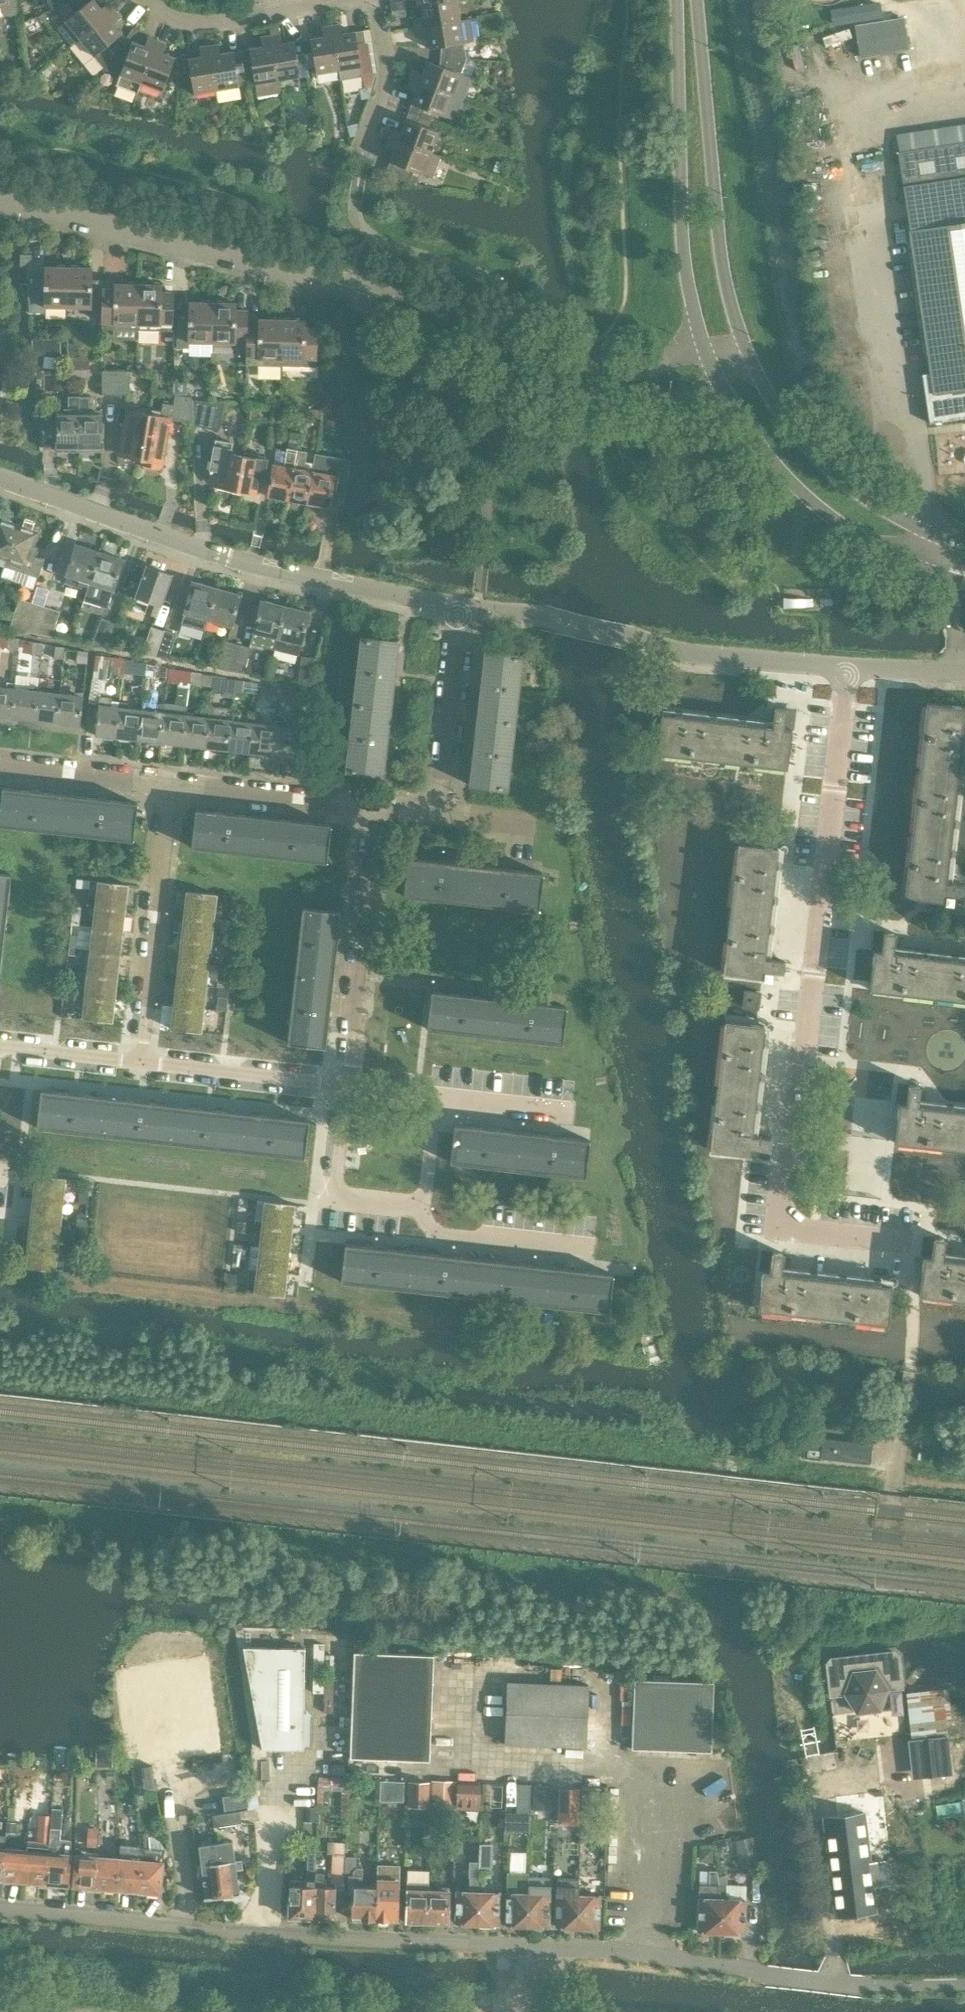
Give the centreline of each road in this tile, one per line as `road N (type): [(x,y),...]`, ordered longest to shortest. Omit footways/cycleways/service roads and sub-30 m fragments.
road 1 (residential): [(905,1246),(781,1231),(847,668)]
road 2 (residential): [(536,1949),(0,1912)]
road 3 (residential): [(0,201),(351,287),(508,358)]
road 4 (residential): [(463,610),(249,568),(0,481)]
road 5 (residential): [(964,1988),(536,1949)]
road 6 (residential): [(847,668),(463,610)]
road 7 (secondary): [(747,355),(721,251),(698,0)]
road 8 (secondary): [(678,0),(684,250),(704,350)]
road 9 (secondary): [(721,386),(742,423),(809,500),(880,551),(964,584)]
road 10 (secondary): [(964,547),(852,491),(776,406),(747,355)]
road 11 (residential): [(167,786),(141,1064)]
road 12 (residential): [(349,1086),(384,812)]
road 13 (residential): [(508,358),(533,378),(585,392),(680,402),(721,386)]
road 14 (residential): [(167,786),(384,812)]
road 15 (residential): [(437,818),(463,610)]
road 16 (residential): [(141,1064),(349,1086)]
road 17 (residential): [(704,350),(634,374),(585,374),(508,358)]
road 18 (residential): [(423,1204),(336,1194),(349,1086)]
road 19 (residential): [(336,0),(193,23),(150,0)]
road 20 (residential): [(588,1251),(439,1235),(423,1204)]
road 21 (residential): [(0,767),(167,786)]
road 22 (residential): [(361,161),(388,73),(375,0)]
road 23 (residential): [(0,1048),(141,1064)]
road 24 (residential): [(438,1098),(567,1112)]

